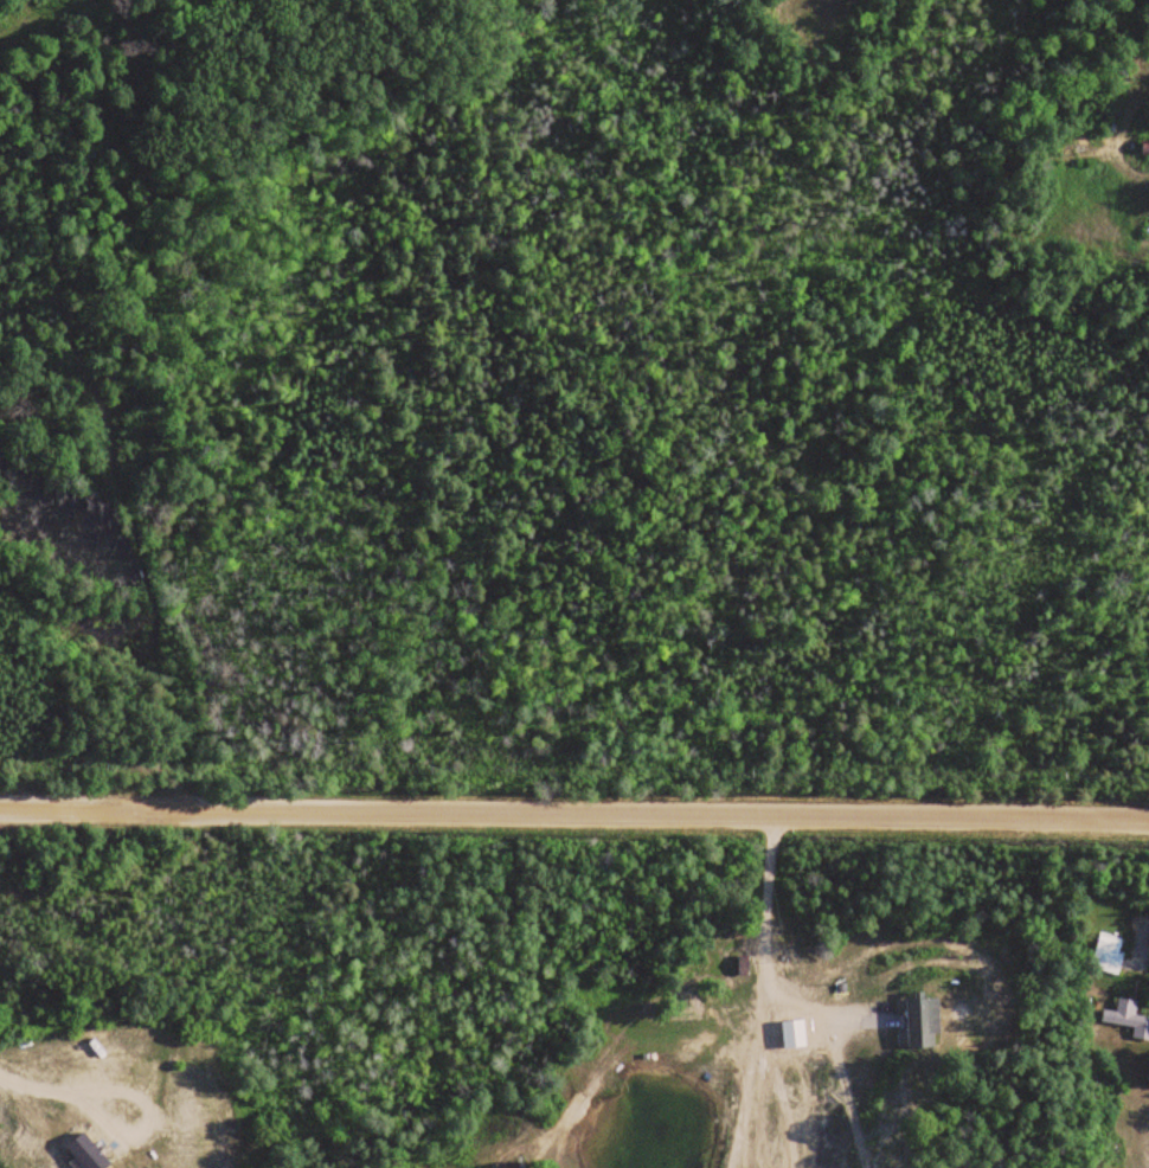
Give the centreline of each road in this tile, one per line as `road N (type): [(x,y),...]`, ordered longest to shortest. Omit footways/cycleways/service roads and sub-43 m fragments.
road 1 (residential): [(1148,813),(0,800)]

